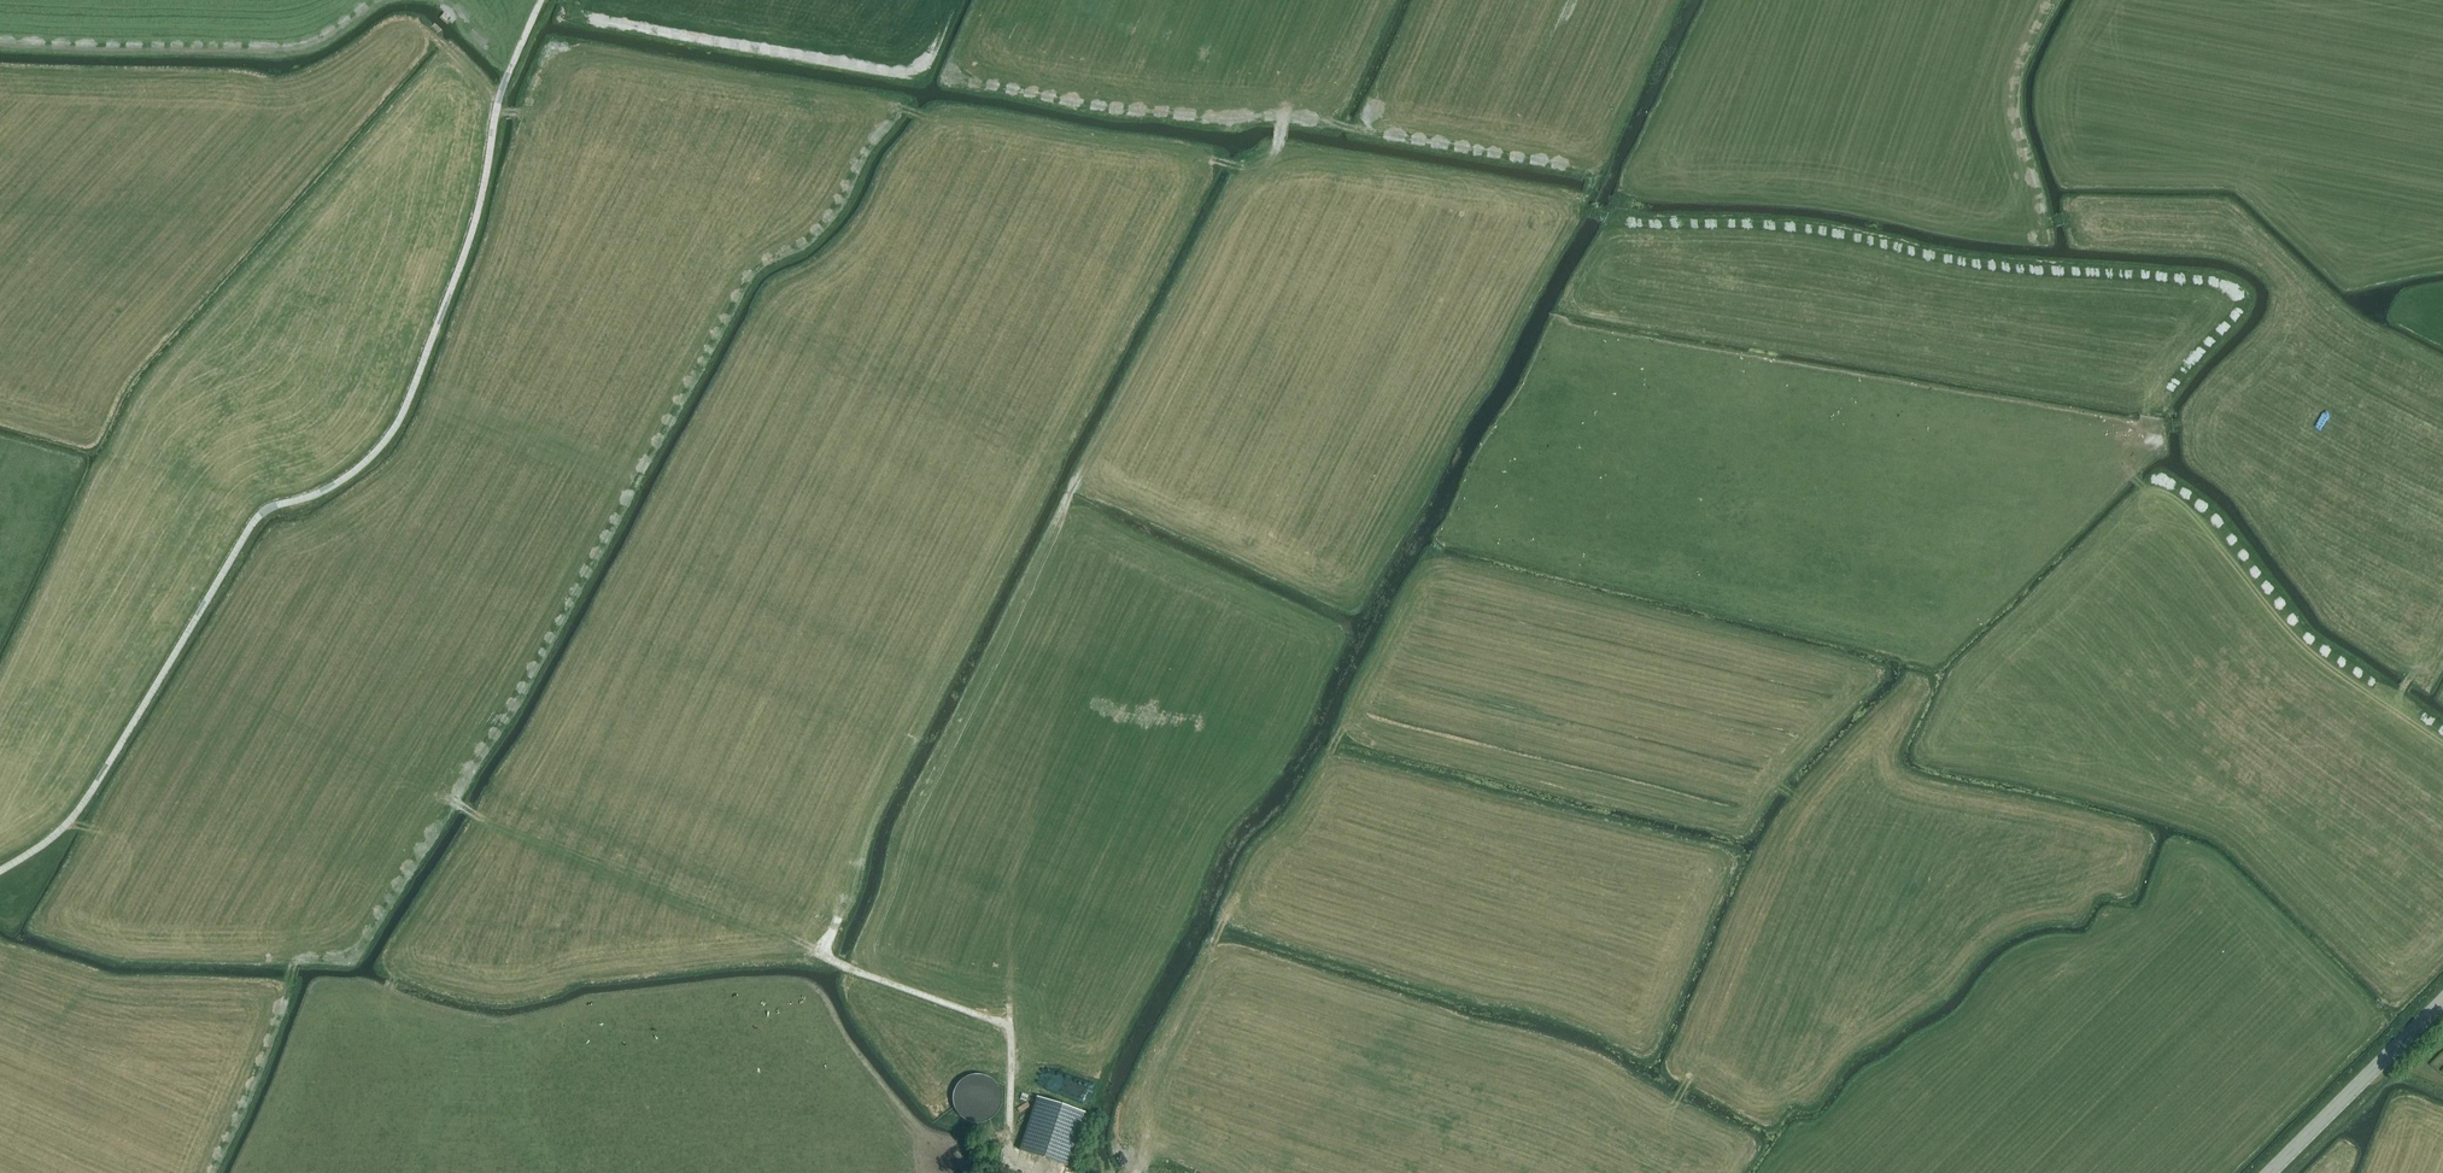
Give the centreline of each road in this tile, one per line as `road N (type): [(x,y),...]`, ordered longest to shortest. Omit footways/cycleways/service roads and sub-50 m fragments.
road 1 (unclassified): [(0,870),(61,830),(80,808),(256,519),(346,478),(399,421),(470,242),(498,102),(541,0)]
road 2 (track): [(840,906),(827,957),(1010,1025),(1008,1154),(1029,1172)]
road 3 (secondary): [(2442,1002),(2269,1172)]

